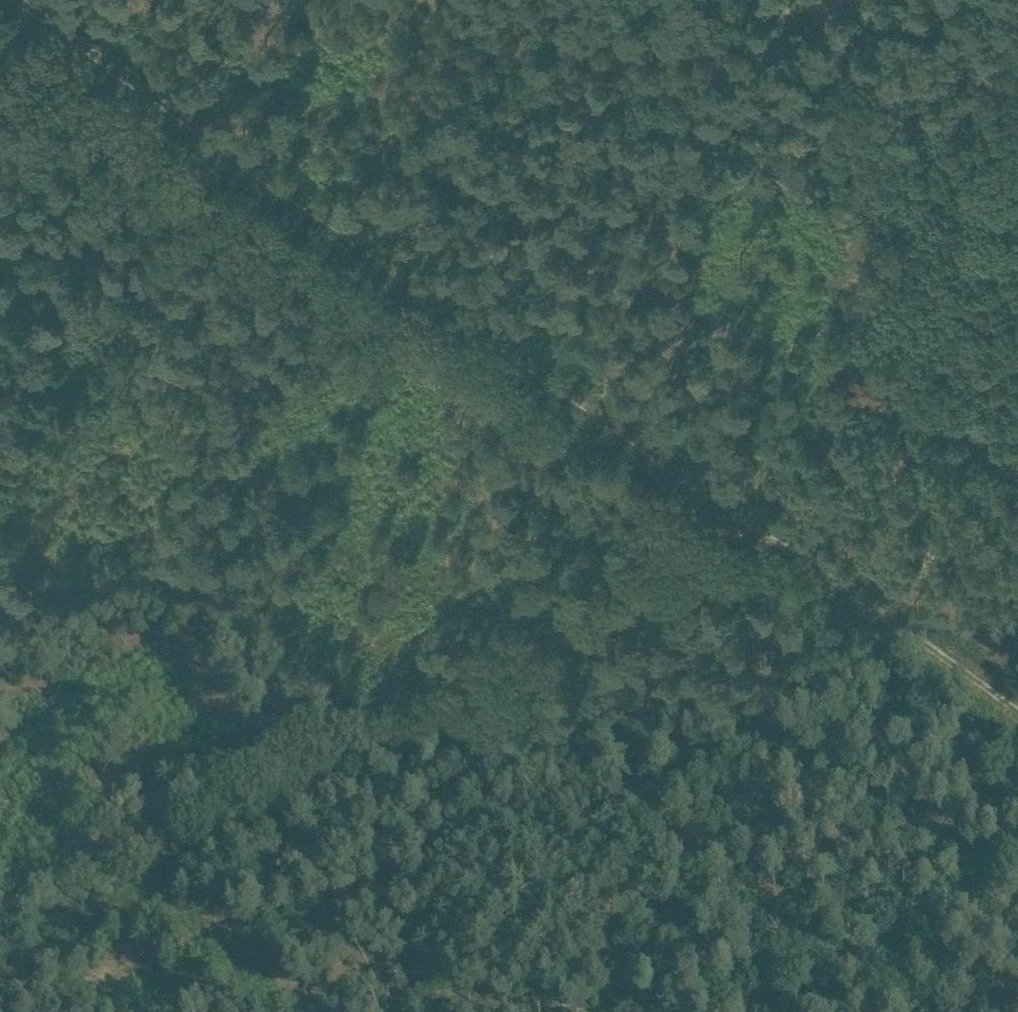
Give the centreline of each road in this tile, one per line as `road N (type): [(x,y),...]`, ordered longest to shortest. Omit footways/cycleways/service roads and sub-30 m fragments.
road 1 (track): [(0,982),(596,617),(745,503)]
road 2 (track): [(34,0),(745,503)]
road 3 (track): [(745,503),(1017,70)]
road 4 (track): [(745,503),(1017,700)]
road 5 (track): [(114,1011),(46,892),(0,856)]

